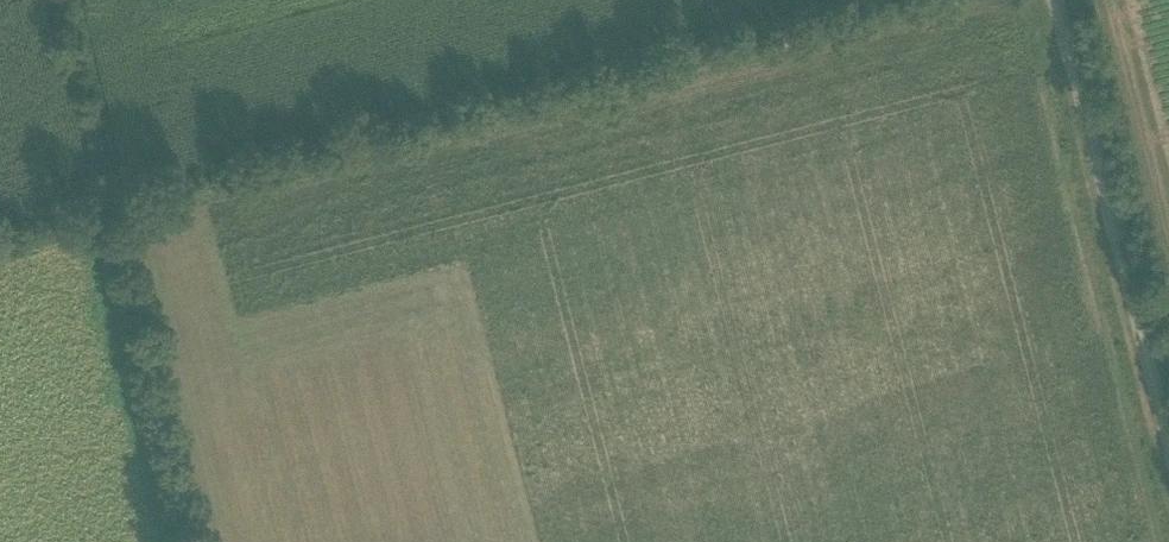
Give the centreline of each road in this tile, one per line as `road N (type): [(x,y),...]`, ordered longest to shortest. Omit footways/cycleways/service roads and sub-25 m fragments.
road 1 (unclassified): [(1168,401),(1068,0)]

